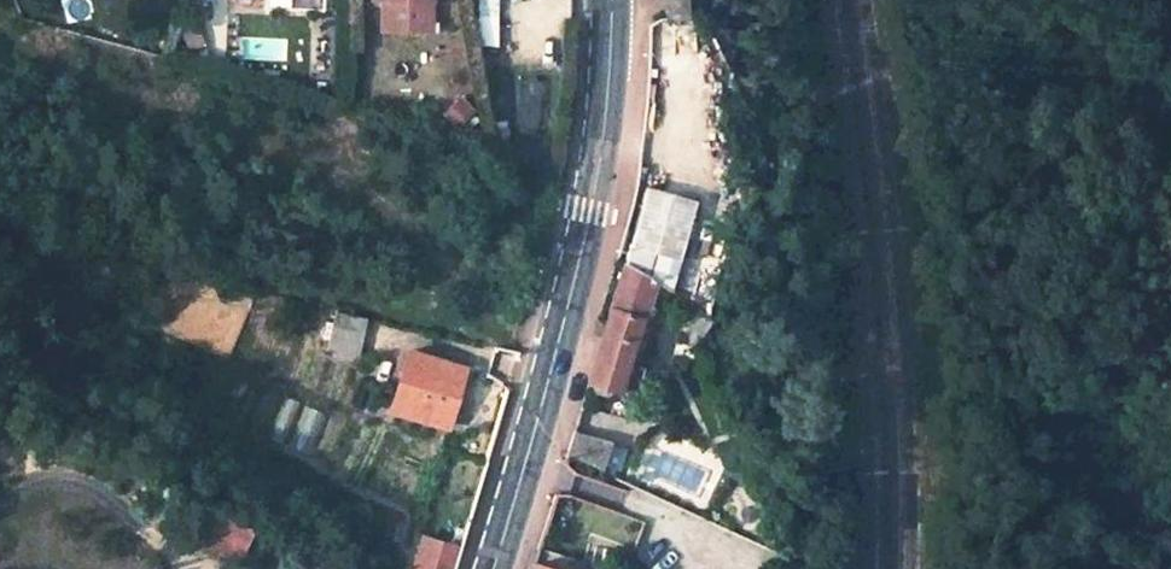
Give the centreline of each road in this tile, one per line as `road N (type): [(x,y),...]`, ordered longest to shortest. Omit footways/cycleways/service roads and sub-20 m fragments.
road 1 (secondary): [(496,568),(599,147),(609,0)]

